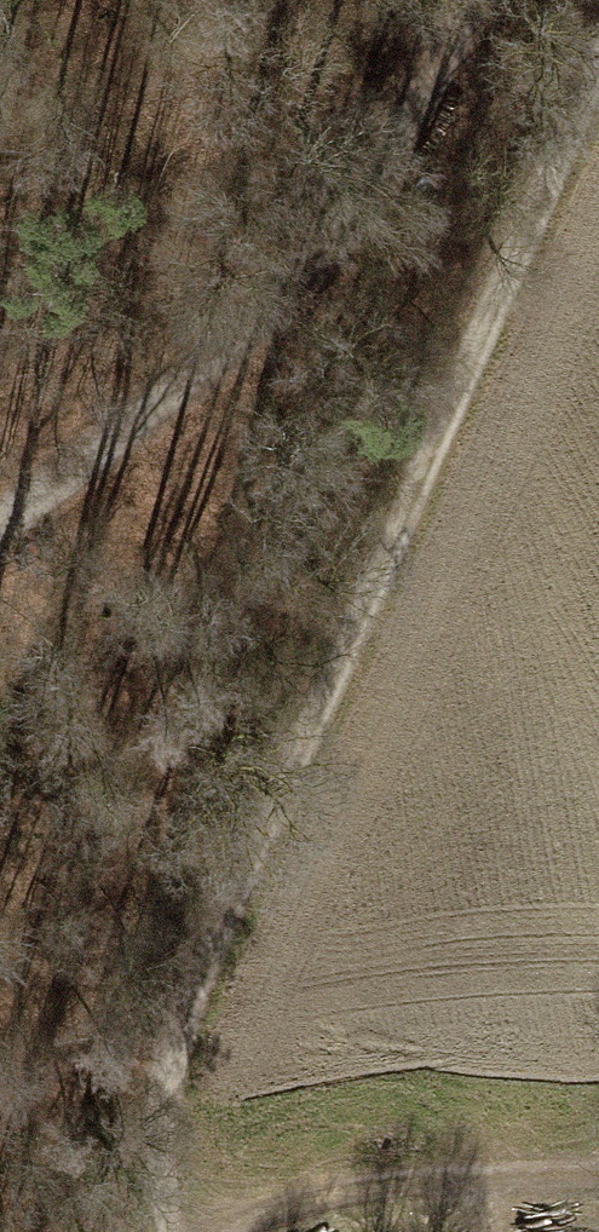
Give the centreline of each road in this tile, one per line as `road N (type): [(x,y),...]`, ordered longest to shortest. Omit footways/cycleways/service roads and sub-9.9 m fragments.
road 1 (track): [(168,1231),(156,1205),(168,1069),(249,865),(598,64)]
road 2 (track): [(475,0),(388,194),(214,355),(0,527)]
road 3 (track): [(223,1231),(253,1215),(357,1187),(598,1174)]

